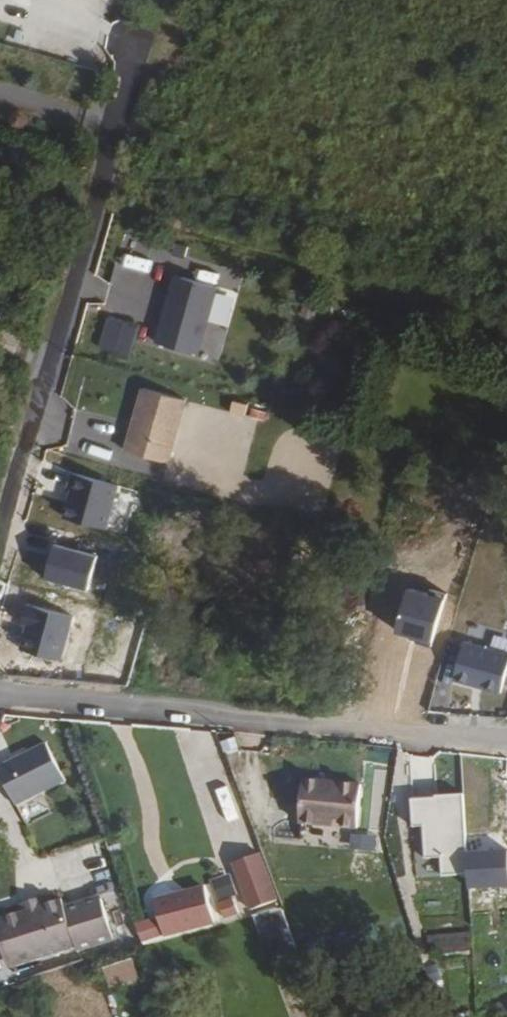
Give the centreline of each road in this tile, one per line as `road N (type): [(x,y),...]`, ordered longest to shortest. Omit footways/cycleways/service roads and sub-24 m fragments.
road 1 (residential): [(0,554),(134,57)]
road 2 (residential): [(506,740),(0,705)]

